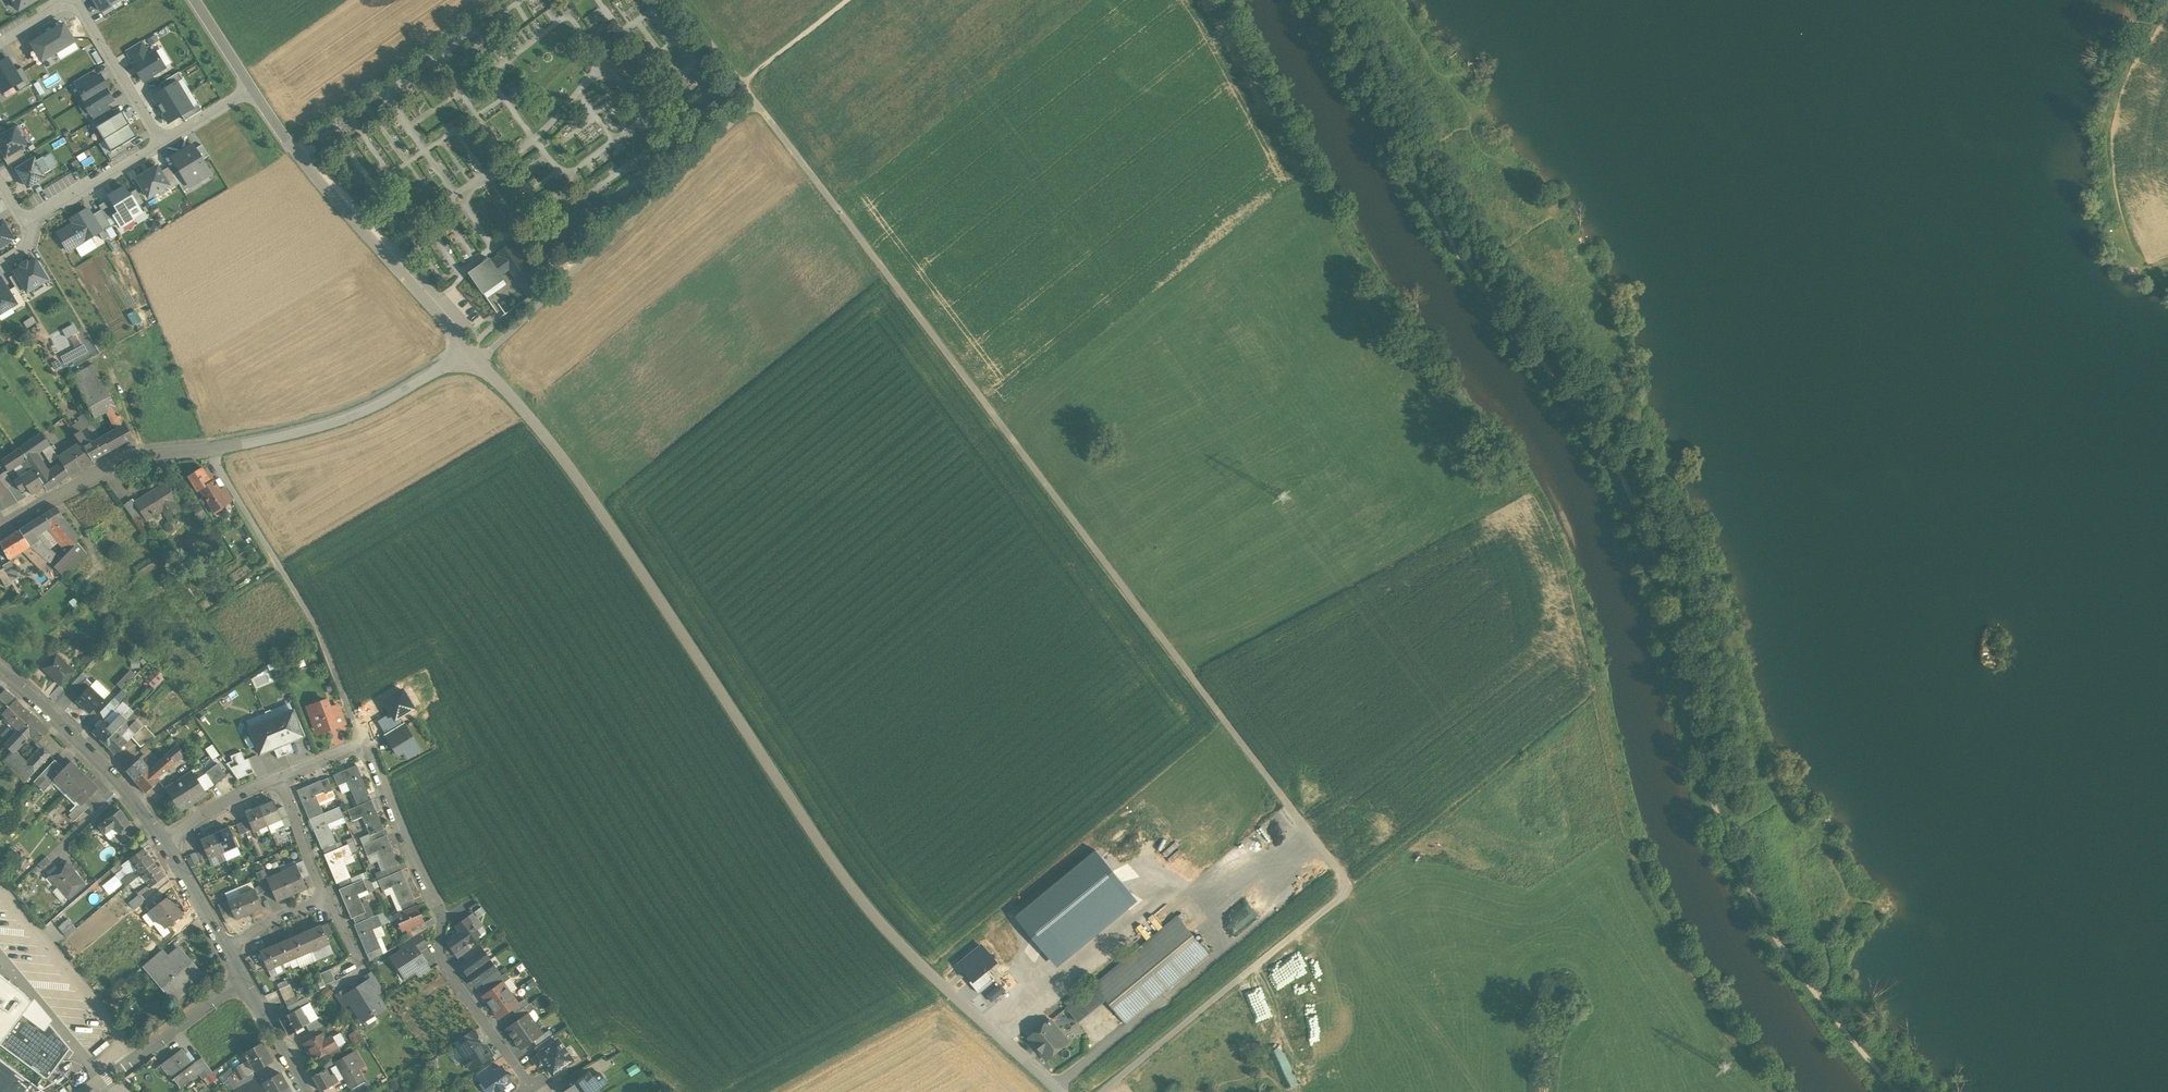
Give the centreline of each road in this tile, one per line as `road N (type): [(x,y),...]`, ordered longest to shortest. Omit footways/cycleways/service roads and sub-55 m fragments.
road 1 (track): [(756,103),(1350,887),(1103,1091)]
road 2 (track): [(1317,0),(1457,248),(1626,477),(1684,623),(1703,763),(1736,860),(1786,952),(1898,1091)]
road 3 (track): [(1212,0),(1365,278),(1560,544),(1626,830),(1684,955),(1775,1091)]
road 4 (track): [(478,361),(565,463),(887,933),(1061,1091)]
road 5 (residential): [(0,528),(131,460),(255,442),(356,414),(468,349)]
road 6 (residential): [(279,777),(356,749),(372,756),(440,912),(447,970),(529,1084)]
road 7 (track): [(478,361),(756,103)]
road 8 (unclassified): [(252,88),(288,144),(468,349)]
road 9 (track): [(209,450),(321,635),(364,749)]
road 10 (residential): [(0,670),(125,790),(164,842)]
road 11 (unclassified): [(89,1091),(242,980)]
road 12 (residential): [(162,143),(72,1)]
road 13 (residential): [(25,226),(162,143)]
road 14 (track): [(755,103),(853,19),(859,0)]
road 15 (residential): [(164,842),(279,777)]
road 16 (residential): [(279,777),(326,899)]
road 17 (track): [(675,0),(755,103)]
road 18 (residential): [(242,980),(302,1091)]
road 19 (residential): [(164,842),(228,950)]

